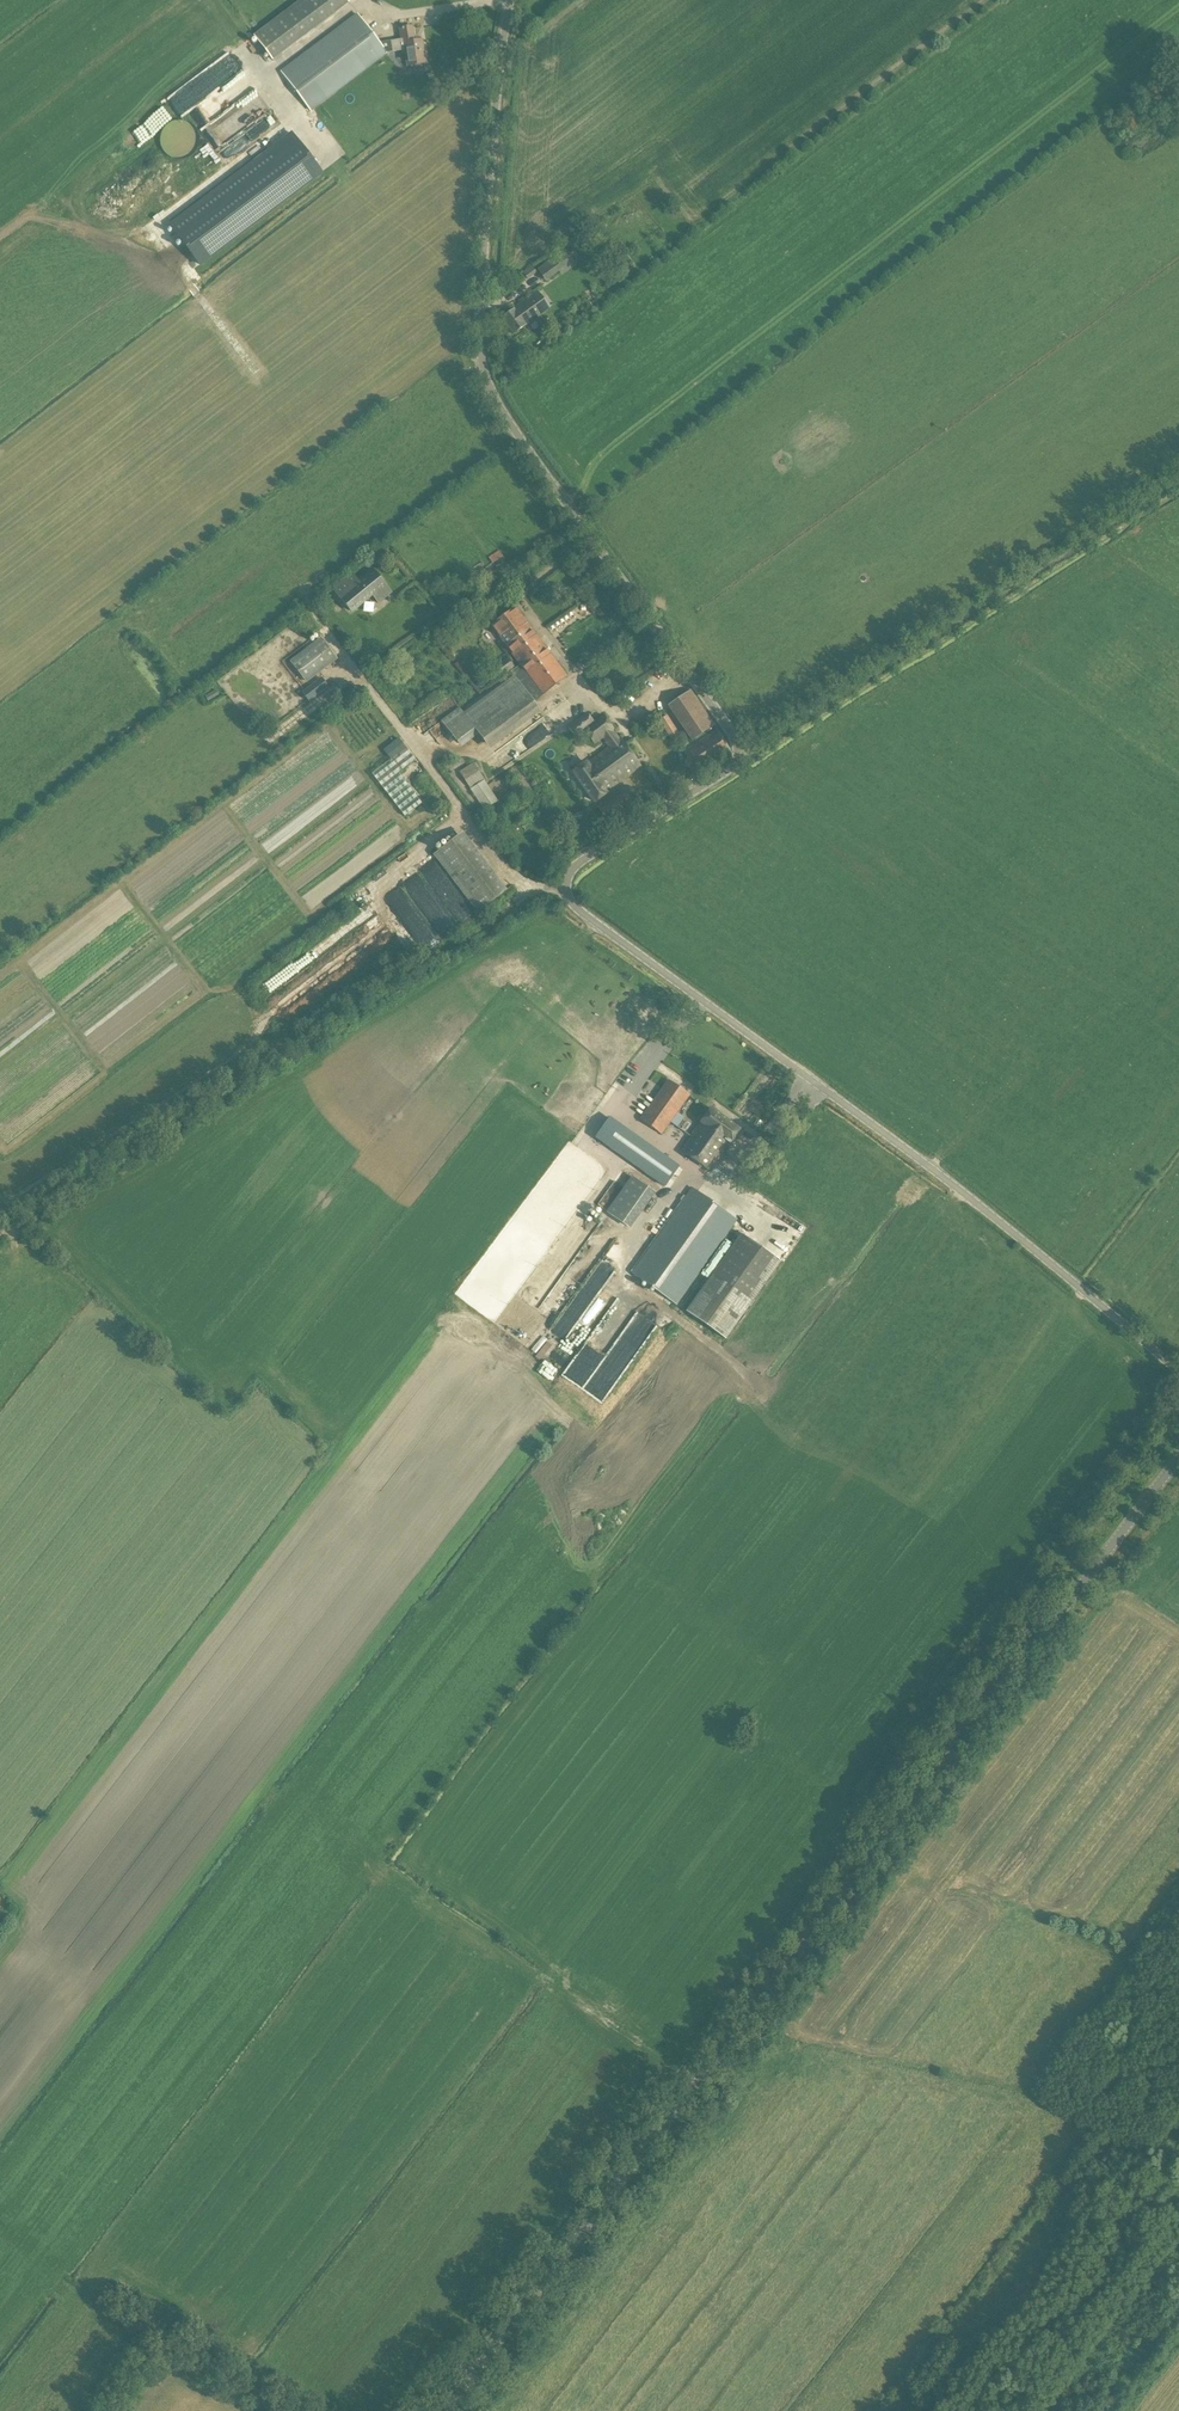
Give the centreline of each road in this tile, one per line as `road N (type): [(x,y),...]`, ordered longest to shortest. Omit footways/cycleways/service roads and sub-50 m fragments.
road 1 (tertiary): [(444,2410),(1178,1456)]
road 2 (tertiary): [(567,888),(578,864),(726,771),(738,752),(488,385),(479,323),(510,0)]
road 3 (tertiary): [(567,888),(579,910),(930,1166),(1178,1375)]
road 4 (track): [(18,1220),(8,1202),(241,1053),(261,1021),(385,929),(380,885),(461,818)]
road 5 (track): [(536,889),(6,1227)]

